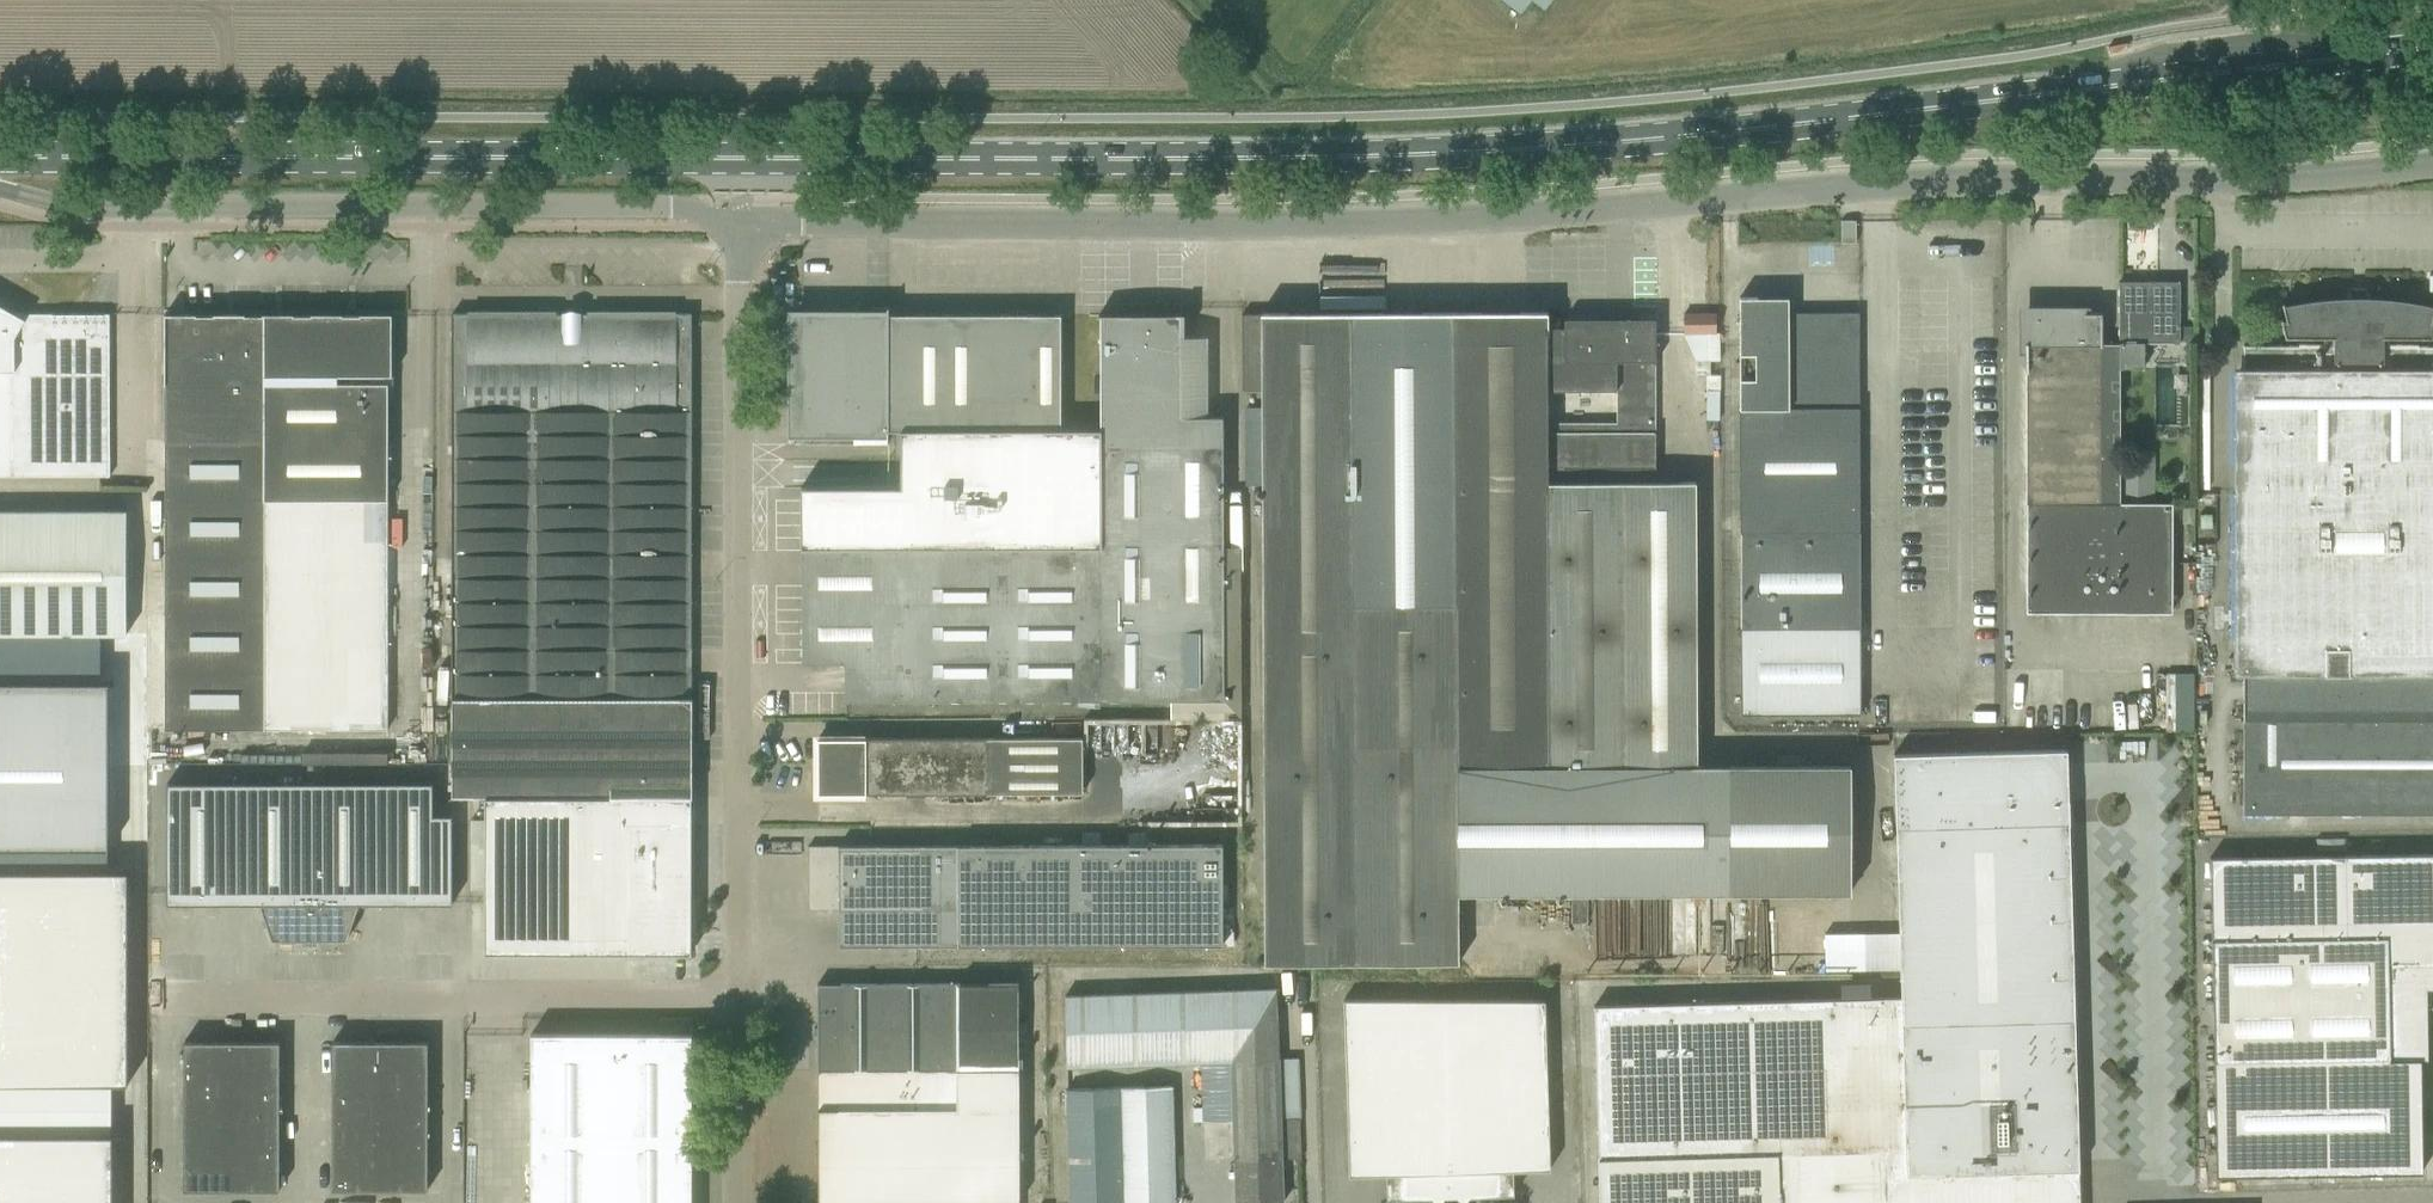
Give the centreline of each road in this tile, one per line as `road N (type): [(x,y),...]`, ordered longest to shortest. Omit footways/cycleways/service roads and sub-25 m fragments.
road 1 (primary): [(0,156),(1079,158),(1521,150),(2432,46)]
road 2 (unclassified): [(737,225),(1377,222),(1881,185),(2222,182),(2432,163)]
road 3 (unclassified): [(737,996),(737,225)]
road 4 (unclassified): [(0,186),(87,207),(666,206),(737,225)]
road 5 (unclassified): [(737,996),(168,996)]
road 6 (unclassified): [(736,1202),(737,996)]

